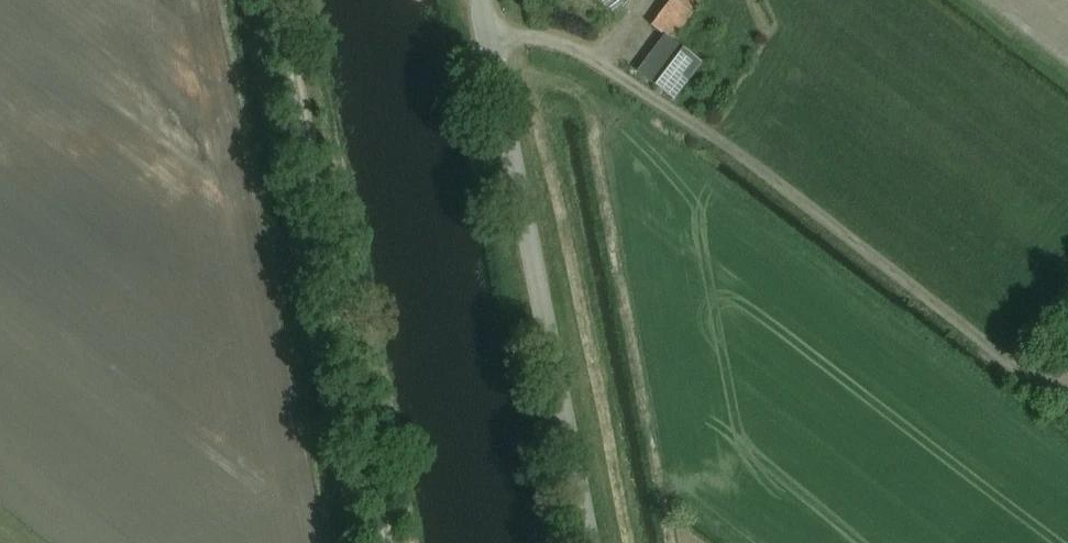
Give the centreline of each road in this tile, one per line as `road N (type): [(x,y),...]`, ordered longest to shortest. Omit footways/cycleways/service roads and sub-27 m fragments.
road 1 (track): [(1067,372),(1019,369),(601,59),(530,38),(480,37)]
road 2 (track): [(286,0),(398,542)]
road 3 (unclassified): [(582,542),(473,0)]

